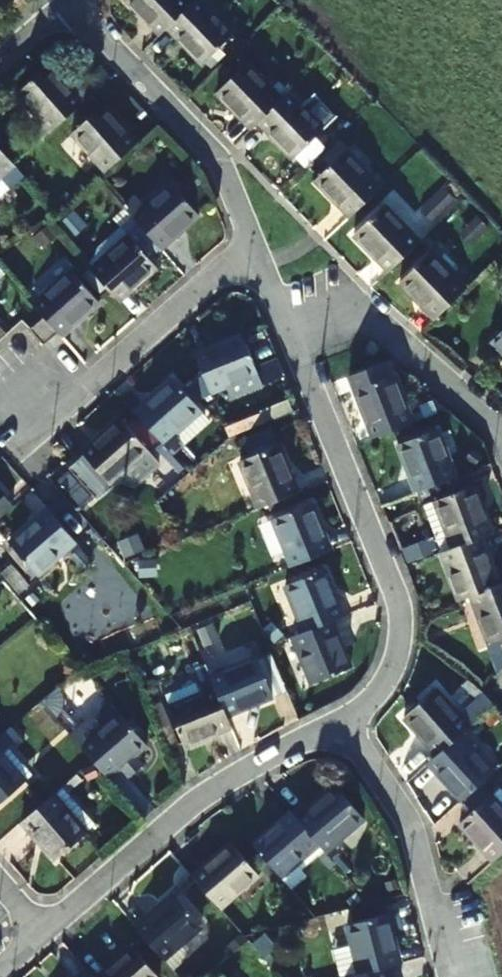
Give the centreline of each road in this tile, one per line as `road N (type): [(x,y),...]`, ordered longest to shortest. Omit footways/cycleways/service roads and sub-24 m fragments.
road 1 (residential): [(342,721),(388,681),(402,620),(283,316)]
road 2 (residential): [(40,932),(199,796),(342,721)]
road 3 (residential): [(69,3),(213,151),(253,240)]
road 4 (residential): [(253,240),(91,382),(23,394)]
road 5 (residential): [(342,721),(409,820),(452,976)]
road 6 (residential): [(283,316),(350,304),(501,433)]

